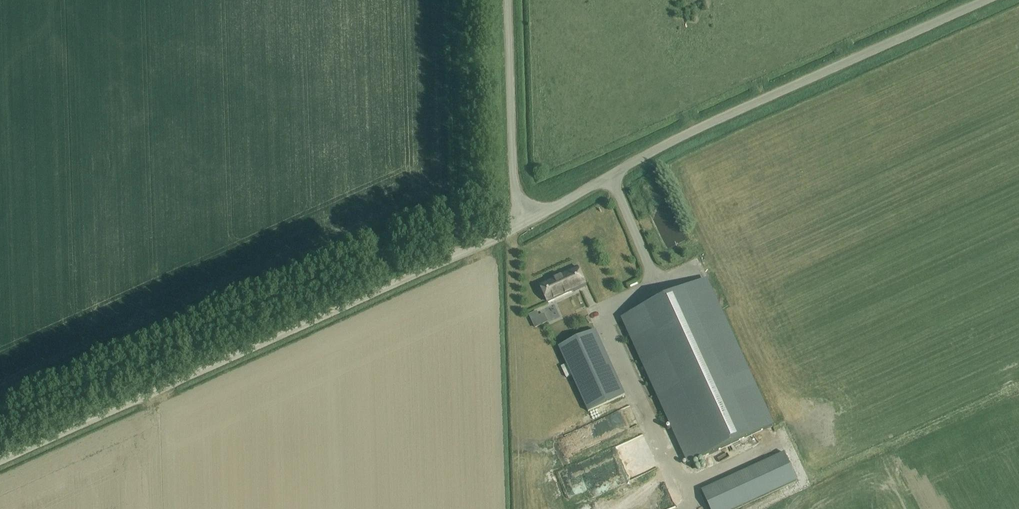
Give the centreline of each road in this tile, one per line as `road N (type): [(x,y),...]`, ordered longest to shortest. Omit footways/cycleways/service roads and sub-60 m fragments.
road 1 (unclassified): [(0,461),(525,222)]
road 2 (unclassified): [(984,0),(651,154),(525,222)]
road 3 (track): [(447,212),(0,413)]
road 4 (unclassified): [(525,222),(513,189),(510,0)]
road 5 (track): [(447,212),(459,204),(455,0)]

